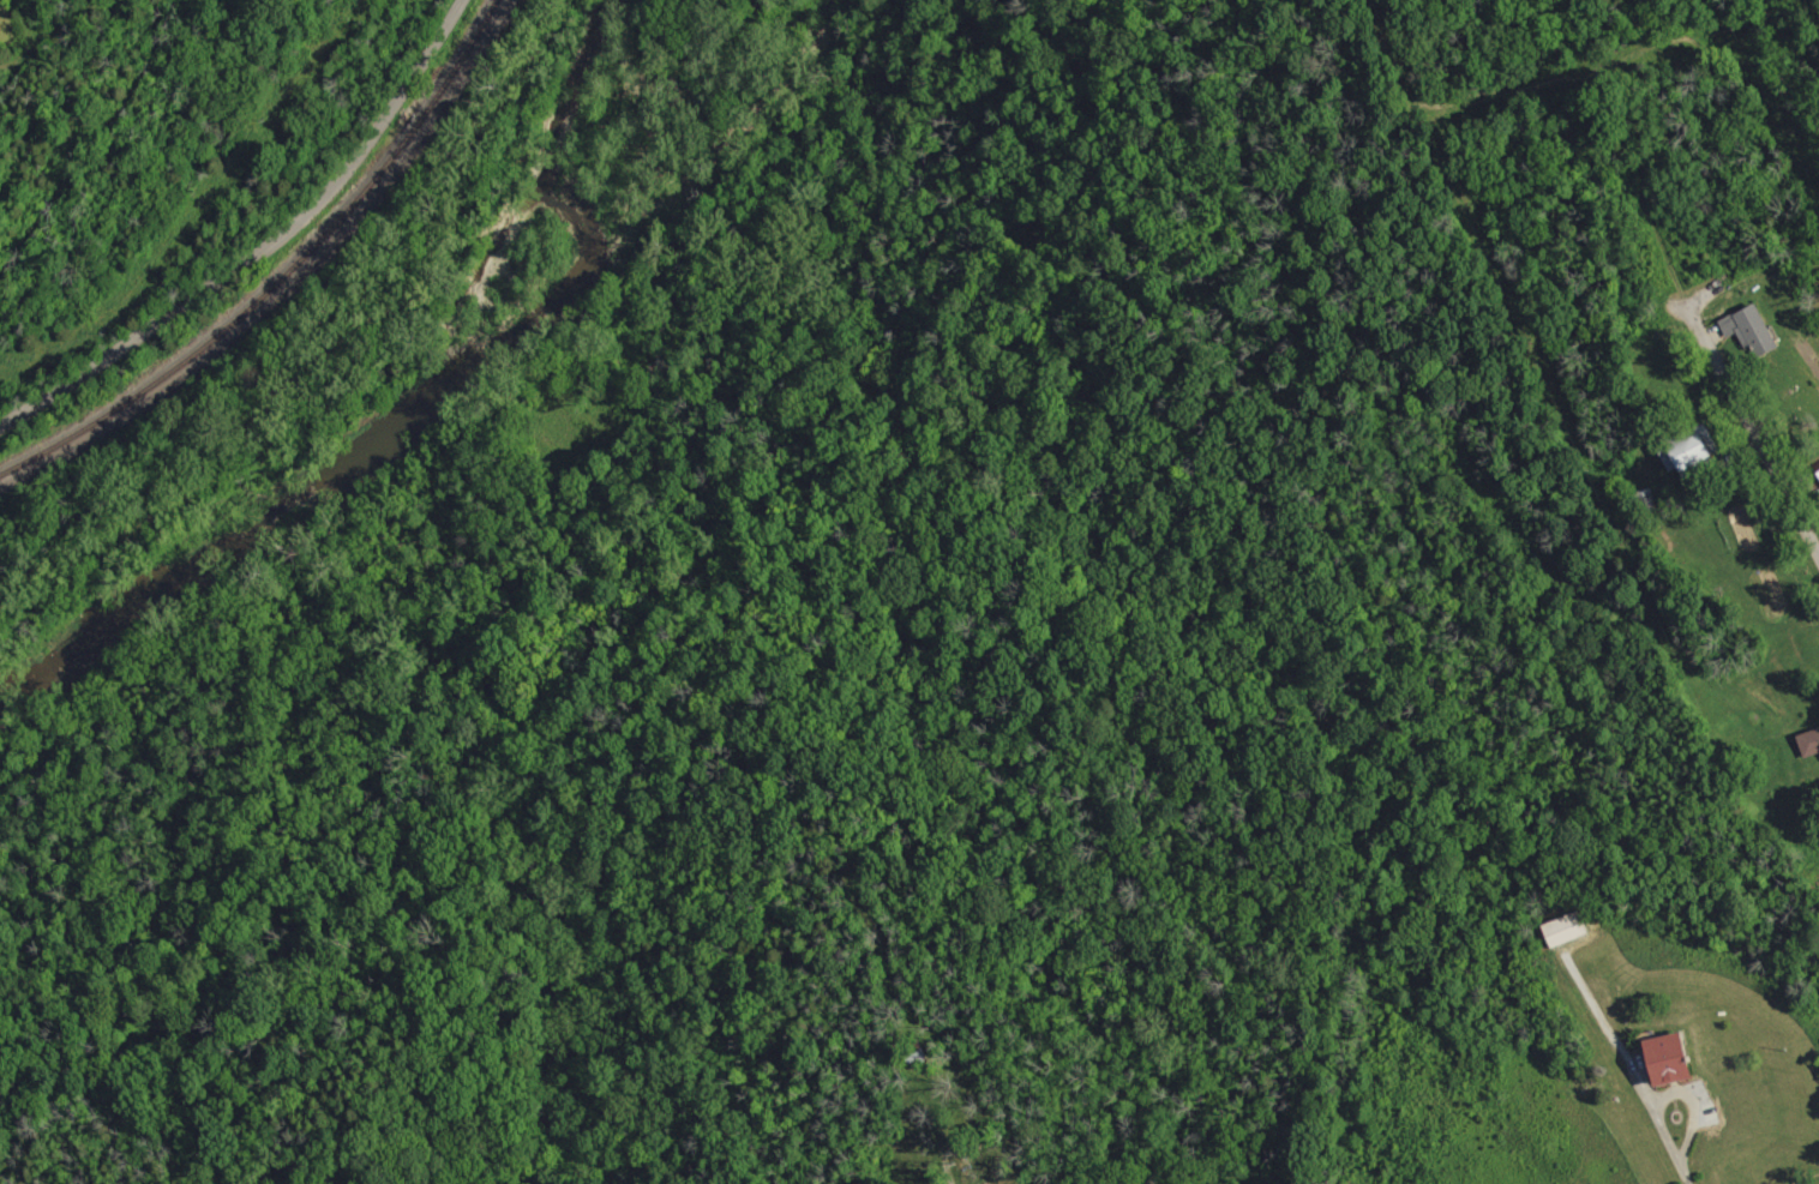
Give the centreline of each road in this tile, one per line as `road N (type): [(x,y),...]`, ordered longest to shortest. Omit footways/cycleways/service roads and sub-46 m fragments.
road 1 (residential): [(0,416),(96,361),(265,239),(335,178),(454,0)]
road 2 (residential): [(1818,544),(1706,329)]

